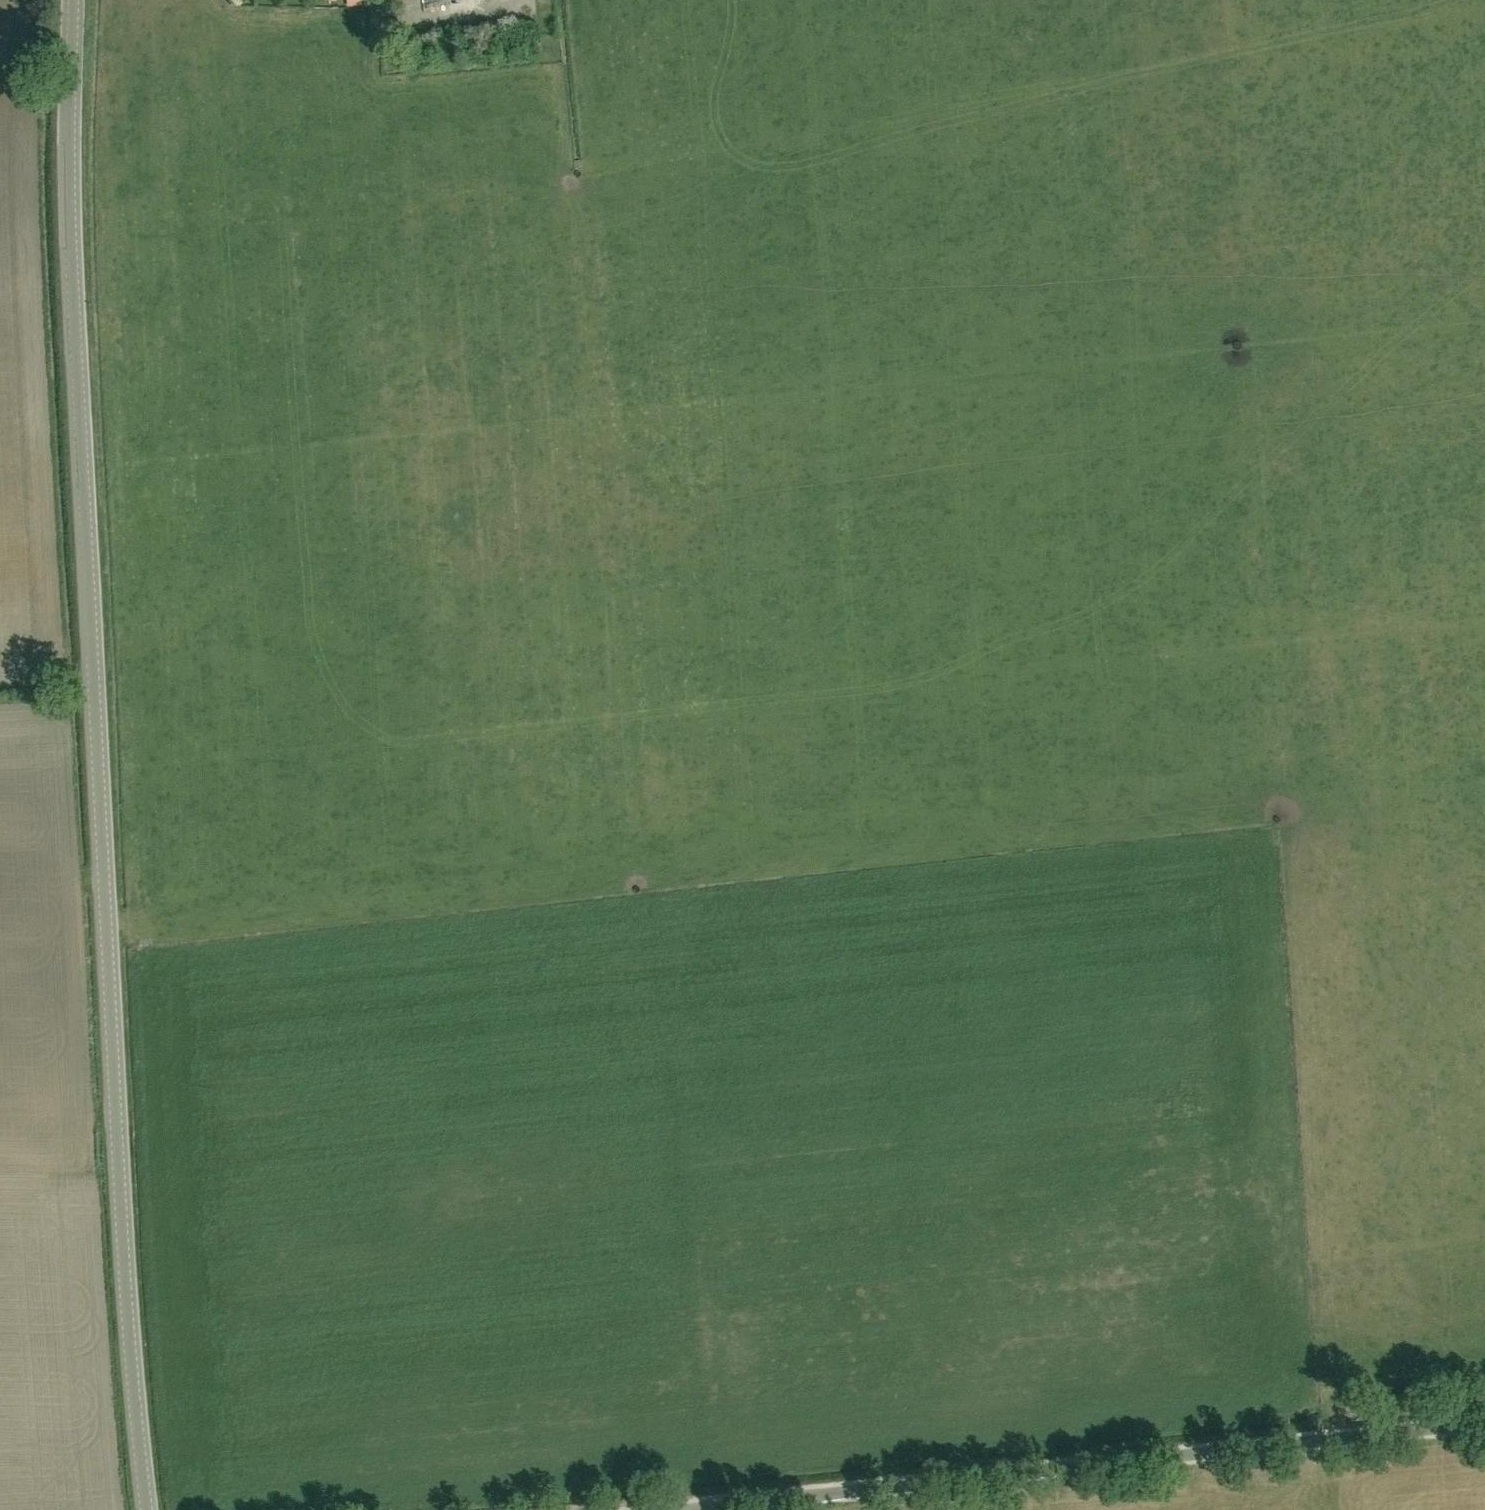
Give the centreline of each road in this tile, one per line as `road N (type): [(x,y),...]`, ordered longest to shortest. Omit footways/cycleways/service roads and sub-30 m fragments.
road 1 (tertiary): [(146,1509),(103,932),(70,196),(73,0)]
road 2 (unclassified): [(668,1509),(1484,1430)]

